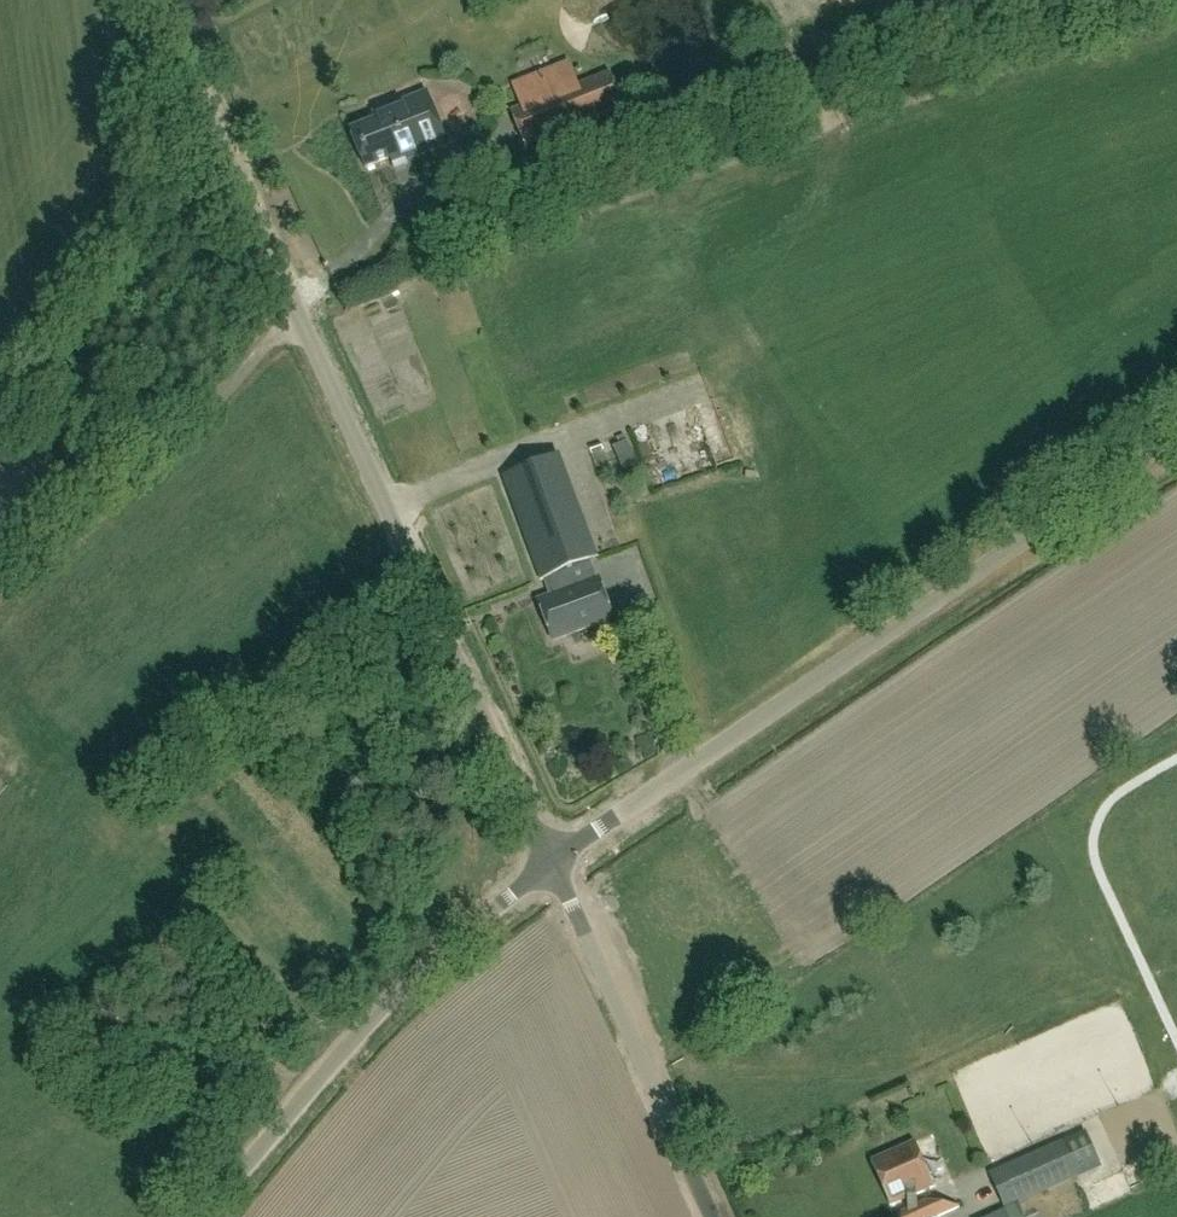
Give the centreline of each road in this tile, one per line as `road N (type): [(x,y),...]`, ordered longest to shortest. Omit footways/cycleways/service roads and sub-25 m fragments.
road 1 (unclassified): [(553,860),(241,204),(172,0)]
road 2 (unclassified): [(553,860),(1176,439)]
road 3 (unclassified): [(206,1216),(375,1009),(553,860)]
road 4 (unclassified): [(713,1216),(553,860)]

